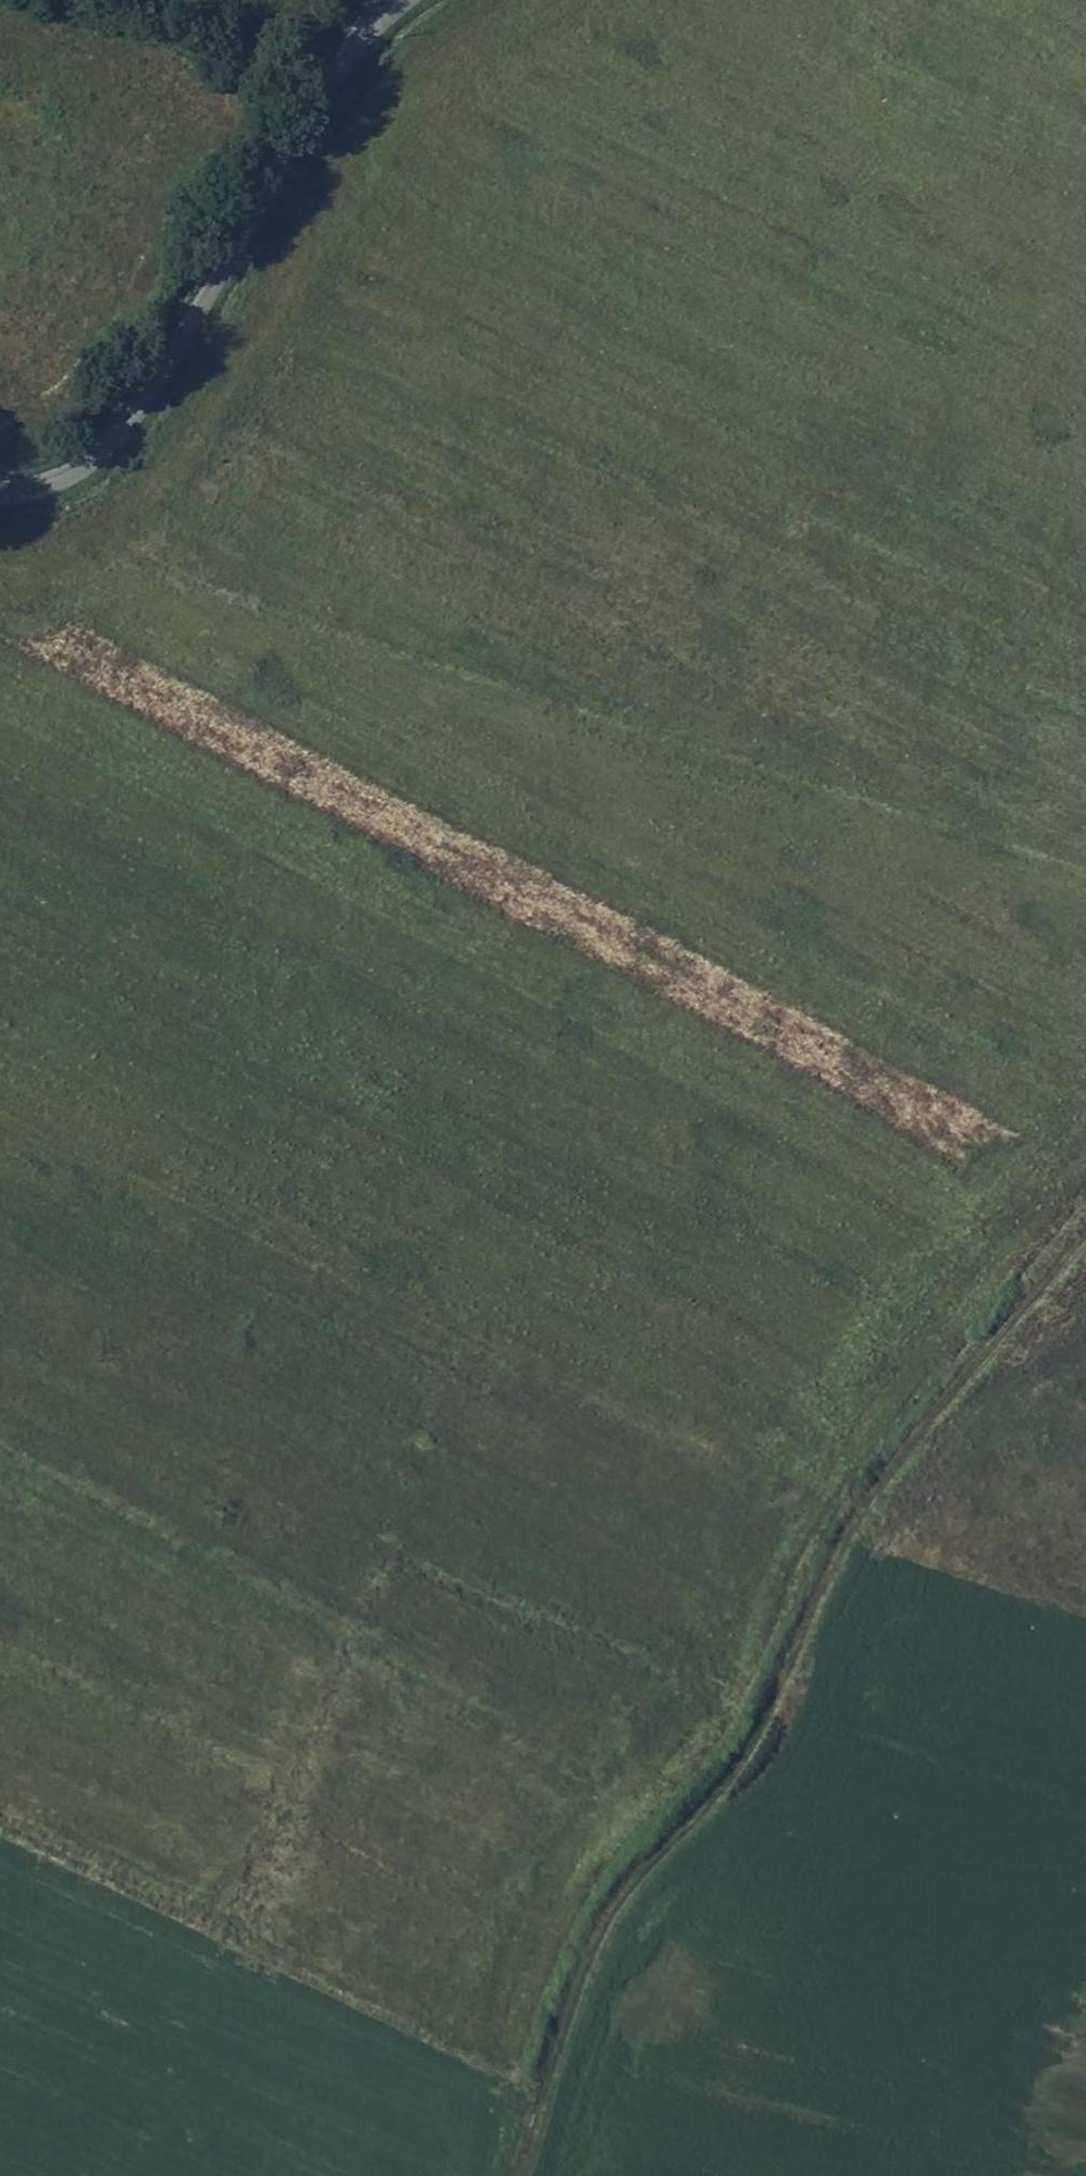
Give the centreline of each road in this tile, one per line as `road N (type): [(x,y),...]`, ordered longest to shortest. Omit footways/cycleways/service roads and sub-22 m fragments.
road 1 (track): [(506,2175),(617,1872),(653,1827),(732,1762),(854,1504),(900,1432),(1085,1206)]
road 2 (residential): [(0,479),(59,467),(112,425),(343,49)]

